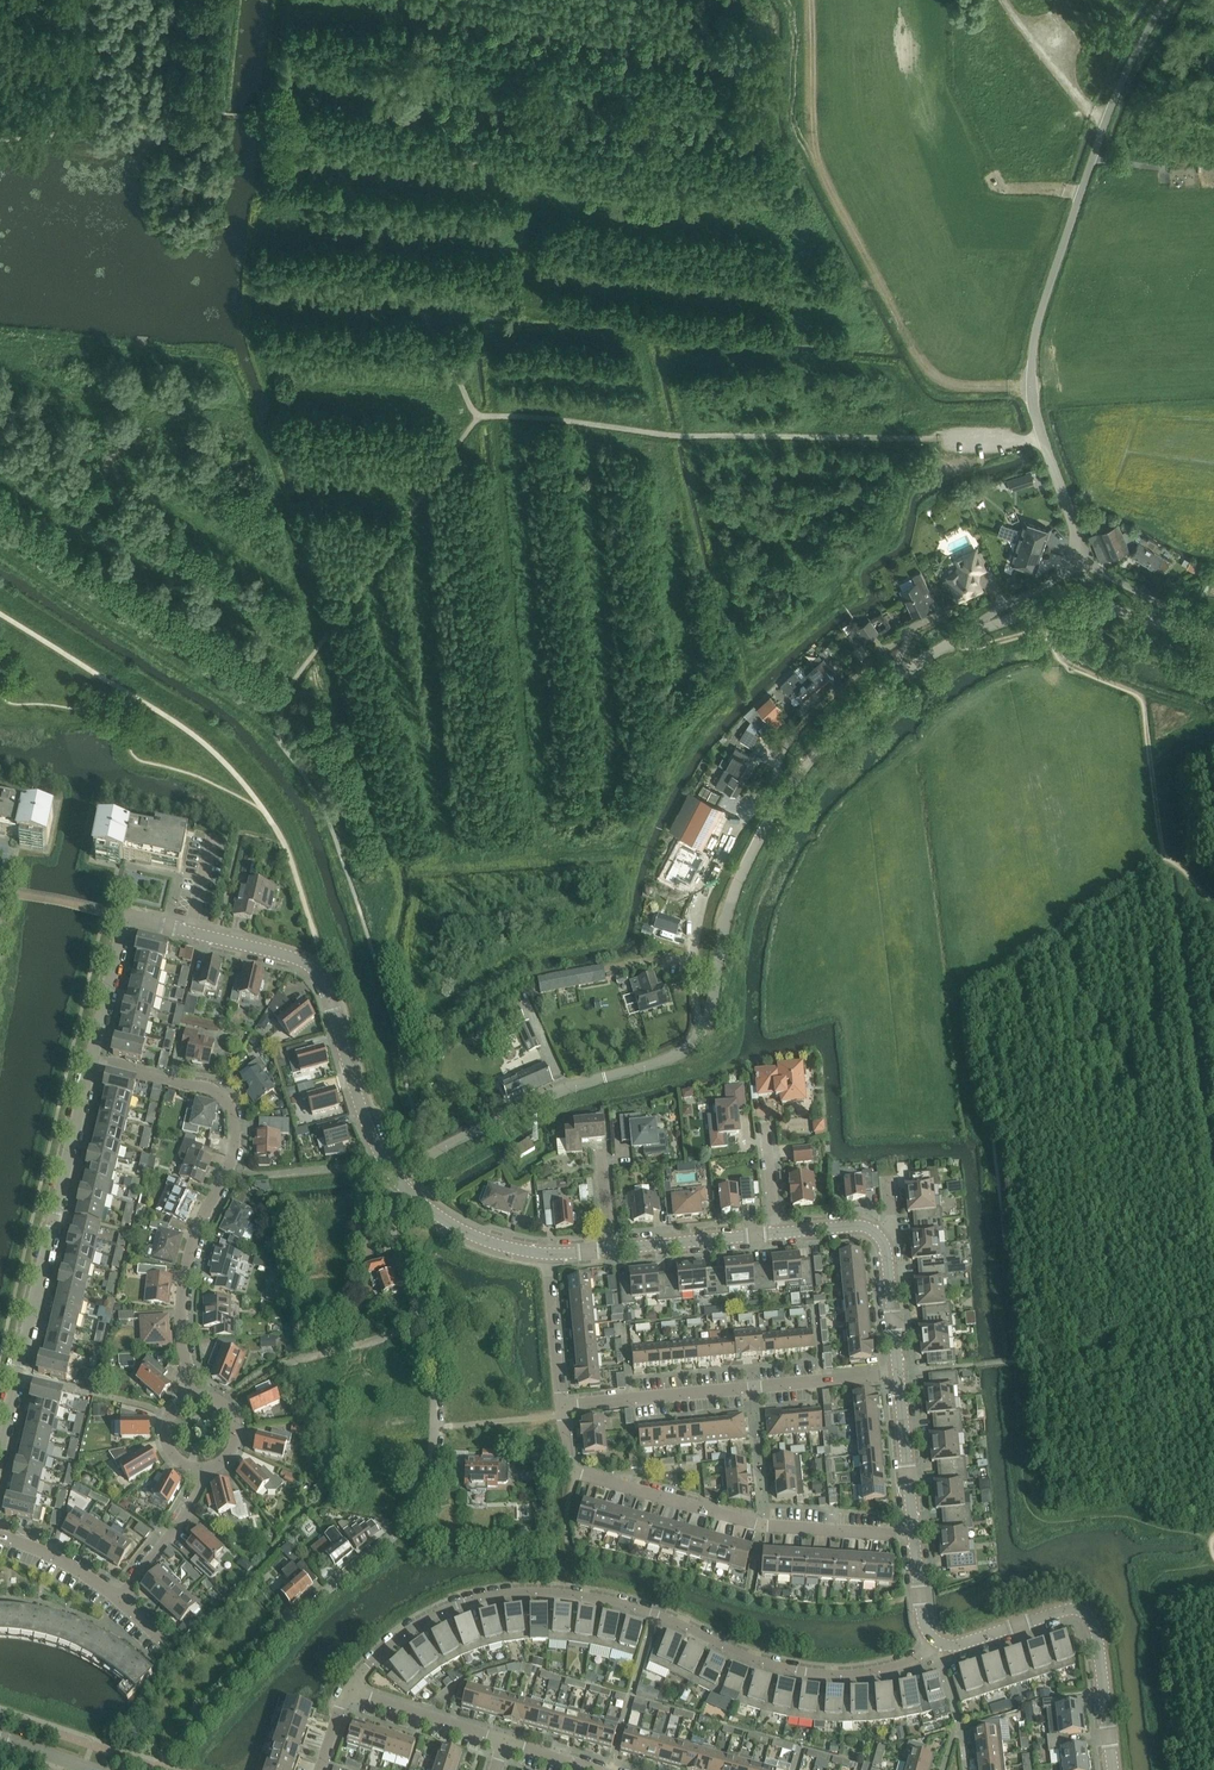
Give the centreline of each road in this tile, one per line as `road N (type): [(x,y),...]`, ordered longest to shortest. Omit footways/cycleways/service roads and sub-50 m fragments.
road 1 (track): [(663,437),(645,353),(498,338),(534,834),(546,855),(629,851),(654,792),(747,672)]
road 2 (track): [(924,440),(896,530),(863,553),(842,604),(772,668),(747,672),(673,356),(683,350),(854,364),(870,377),(903,440)]
road 3 (unclassified): [(402,1182),(443,1148),(557,1093),(668,1061),(691,1045),(711,1012),(740,881),(794,781),(857,715),(960,637)]
road 4 (residential): [(349,1691),(363,1669),(430,1618),(507,1594),(608,1601),(740,1655),(823,1675),(883,1671),(939,1643)]
road 5 (unclassified): [(1080,568),(1033,403),(1032,357),(1112,106),(1165,0)]
road 6 (track): [(608,874),(429,893),(412,916),(422,997),(441,1004),(517,953),(600,938),(616,914),(620,880)]
road 7 (residential): [(545,1254),(863,1227),(887,1253),(896,1372)]
road 8 (track): [(360,220),(281,214),(259,220),(253,344),(264,384),(272,391),(434,403),(461,388)]
road 9 (track): [(942,441),(663,437),(475,416)]
road 10 (residential): [(195,1396),(181,1301),(189,1253),(227,1173),(236,1134),(230,1106),(215,1093),(91,1065)]
road 11 (residential): [(912,1532),(760,1524),(582,1472),(560,1405)]
road 12 (residential): [(384,1163),(324,982),(306,964),(129,921)]
road 13 (residential): [(0,1449),(91,1065)]
road 14 (residential): [(287,1626),(399,1531),(420,1503),(435,1428),(422,1319)]
road 15 (residential): [(560,1405),(896,1372)]
road 16 (residential): [(1112,1769),(1087,1614),(1076,1608),(961,1645),(939,1643)]
road 17 (unclassified): [(960,637),(1074,608),(1213,639)]
road 18 (residential): [(506,1741),(349,1691)]
road 19 (residential): [(402,1182),(486,1242),(545,1254)]
road 20 (residential): [(896,1372),(912,1532)]
road 21 (residential): [(120,1600),(193,1508),(203,1471)]
road 22 (unclassified): [(1213,639),(1102,571),(1080,568)]
road 23 (residential): [(560,1405),(545,1254)]
road 24 (residential): [(91,1065),(129,921)]
road 25 (residential): [(422,1319),(390,1233),(402,1182)]
road 26 (unclassified): [(1080,568),(960,637)]
road 27 (residential): [(120,1600),(0,1537)]
road 28 (residential): [(203,1471),(224,1463),(238,1433),(224,1404),(195,1396)]

